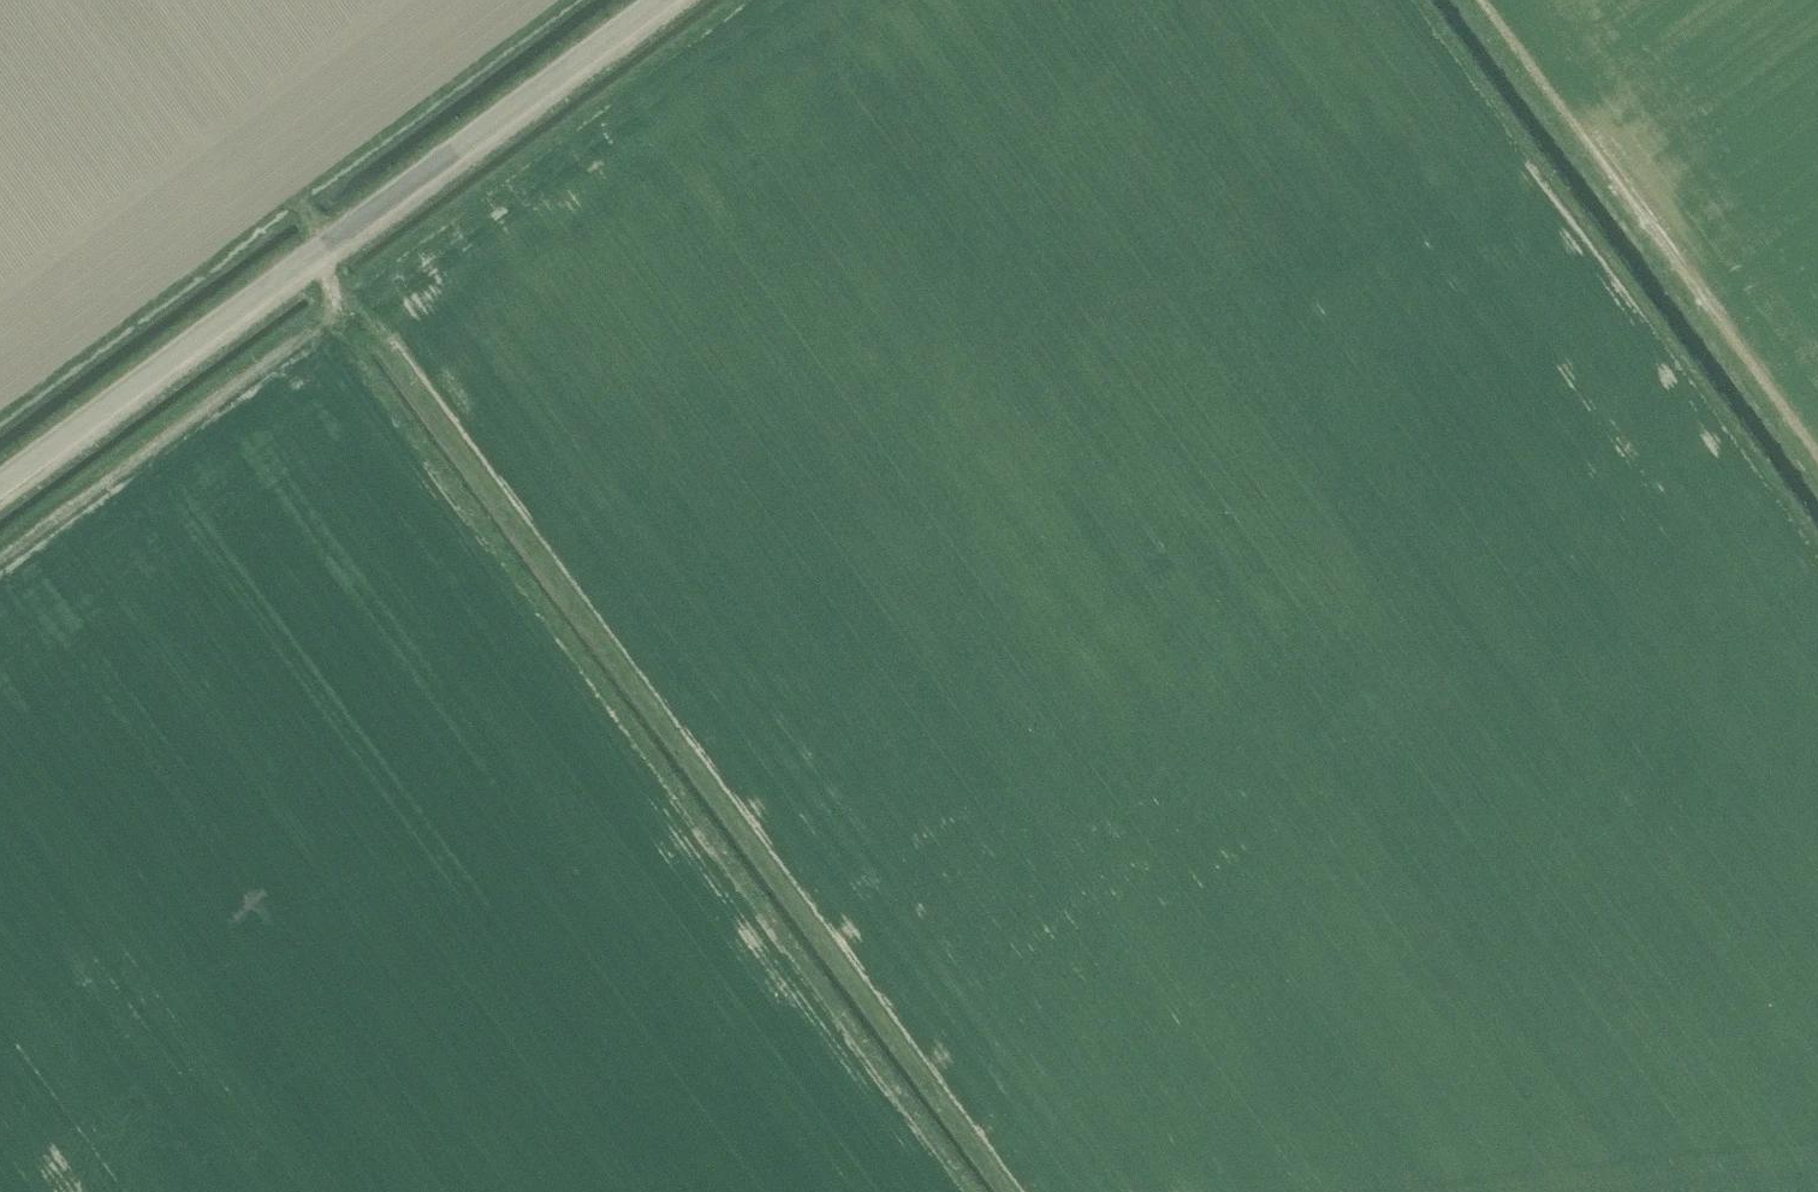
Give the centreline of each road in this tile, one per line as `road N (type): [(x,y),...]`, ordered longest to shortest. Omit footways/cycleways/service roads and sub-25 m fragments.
road 1 (unclassified): [(0,486),(663,0)]

